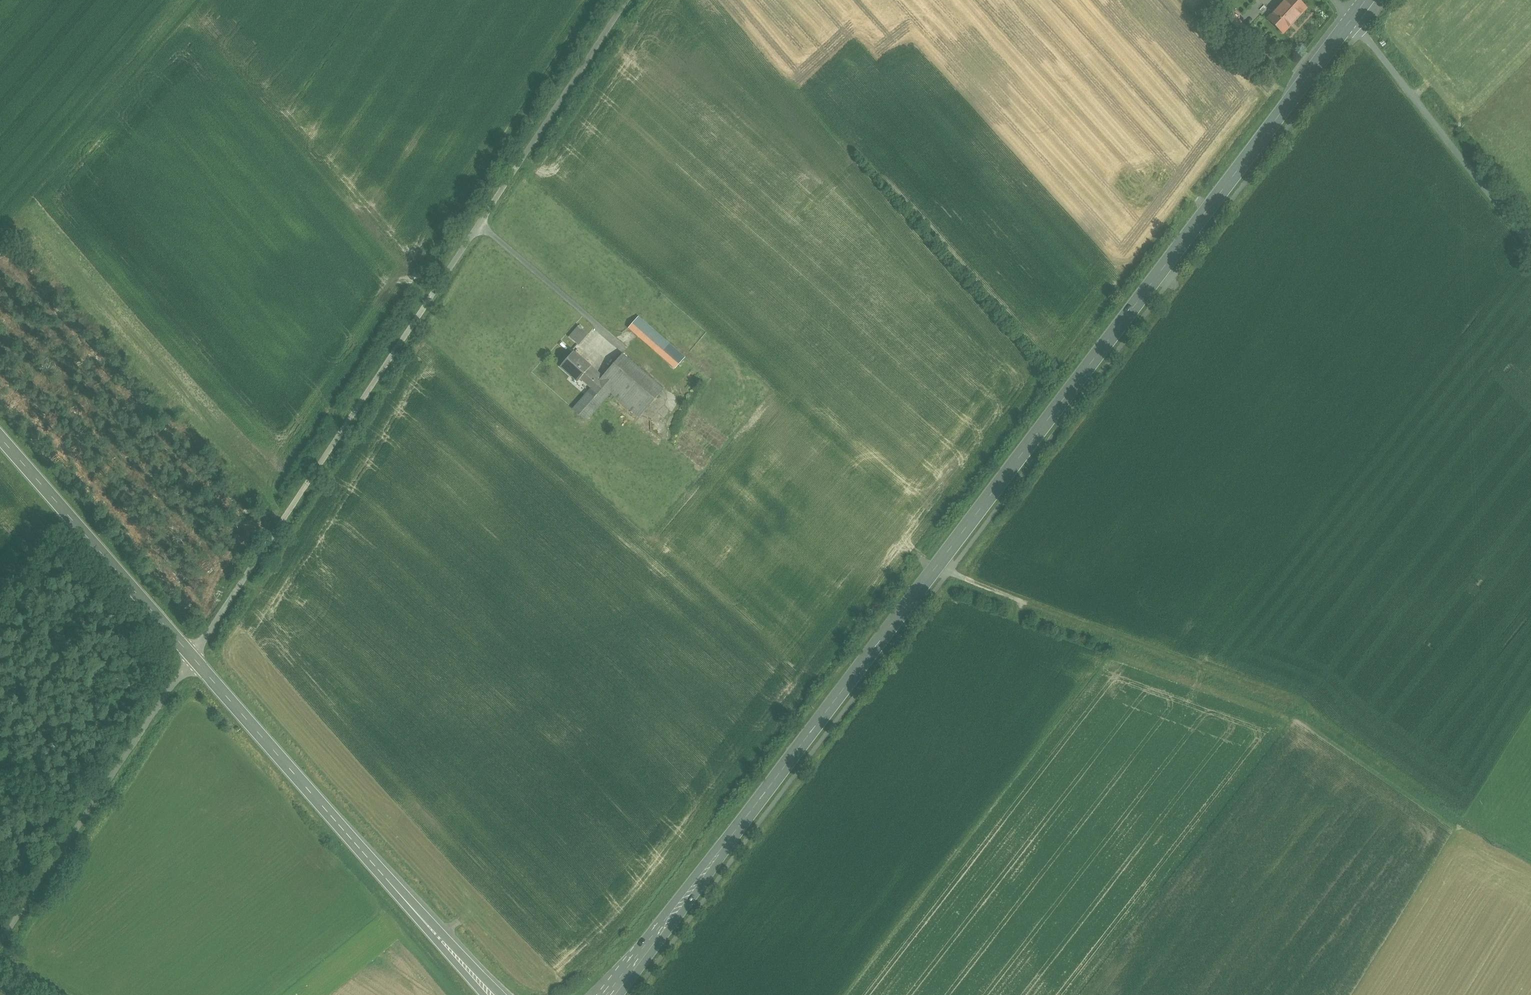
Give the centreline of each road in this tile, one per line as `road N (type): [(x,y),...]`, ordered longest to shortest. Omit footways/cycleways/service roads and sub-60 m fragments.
road 1 (primary): [(611,994),(1352,20)]
road 2 (unclassified): [(192,657),(629,0)]
road 3 (secondary): [(492,994),(192,657)]
road 4 (unclassified): [(0,943),(192,657)]
road 5 (secondary): [(192,657),(0,436)]
road 6 (unclassified): [(1530,245),(1352,20)]

